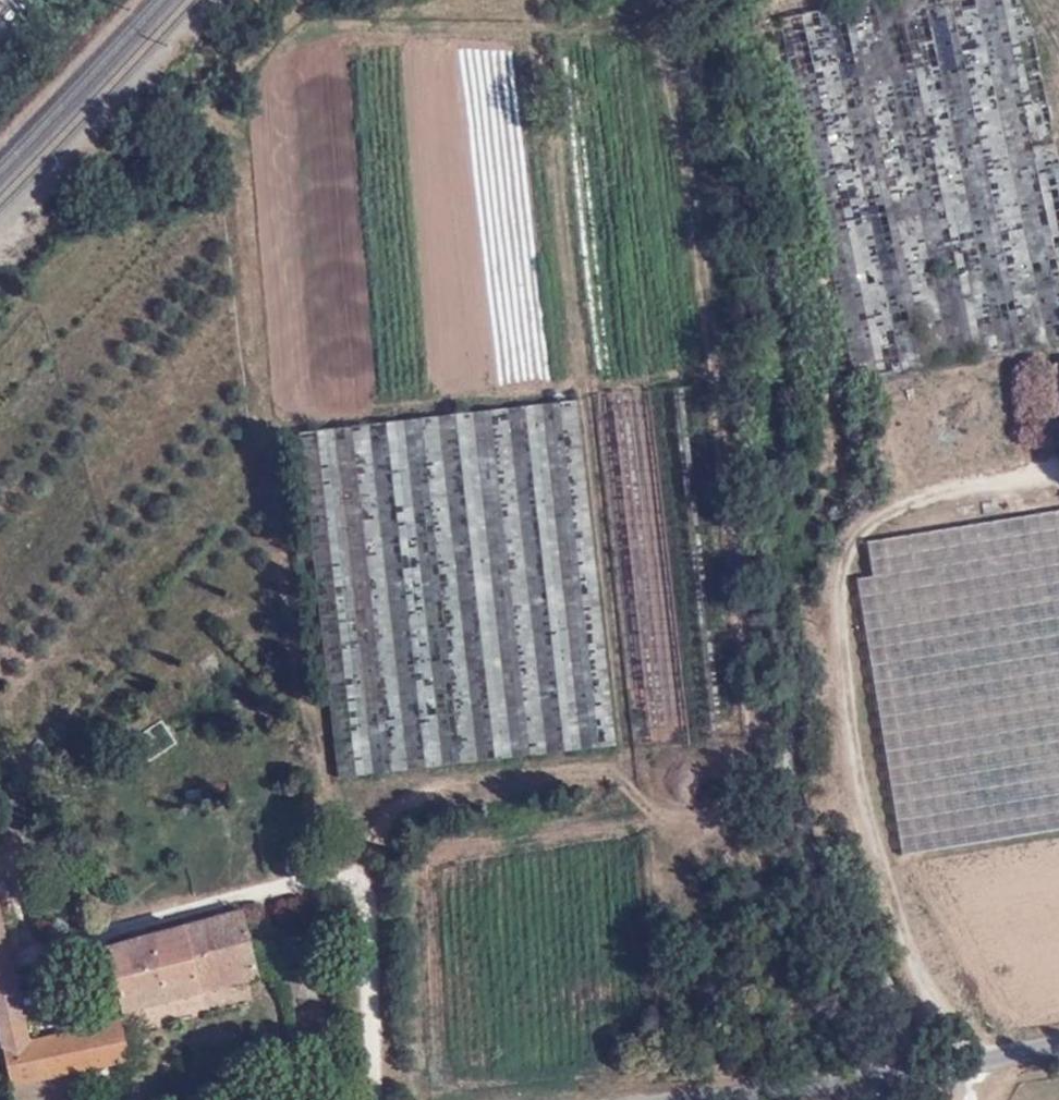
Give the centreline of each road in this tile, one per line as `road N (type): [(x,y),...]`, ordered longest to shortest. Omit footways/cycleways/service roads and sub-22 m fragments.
road 1 (track): [(1058,461),(868,512),(843,601),(870,815),(894,926),(935,997),(990,1049)]
road 2 (unclassified): [(1058,1038),(687,1099)]

